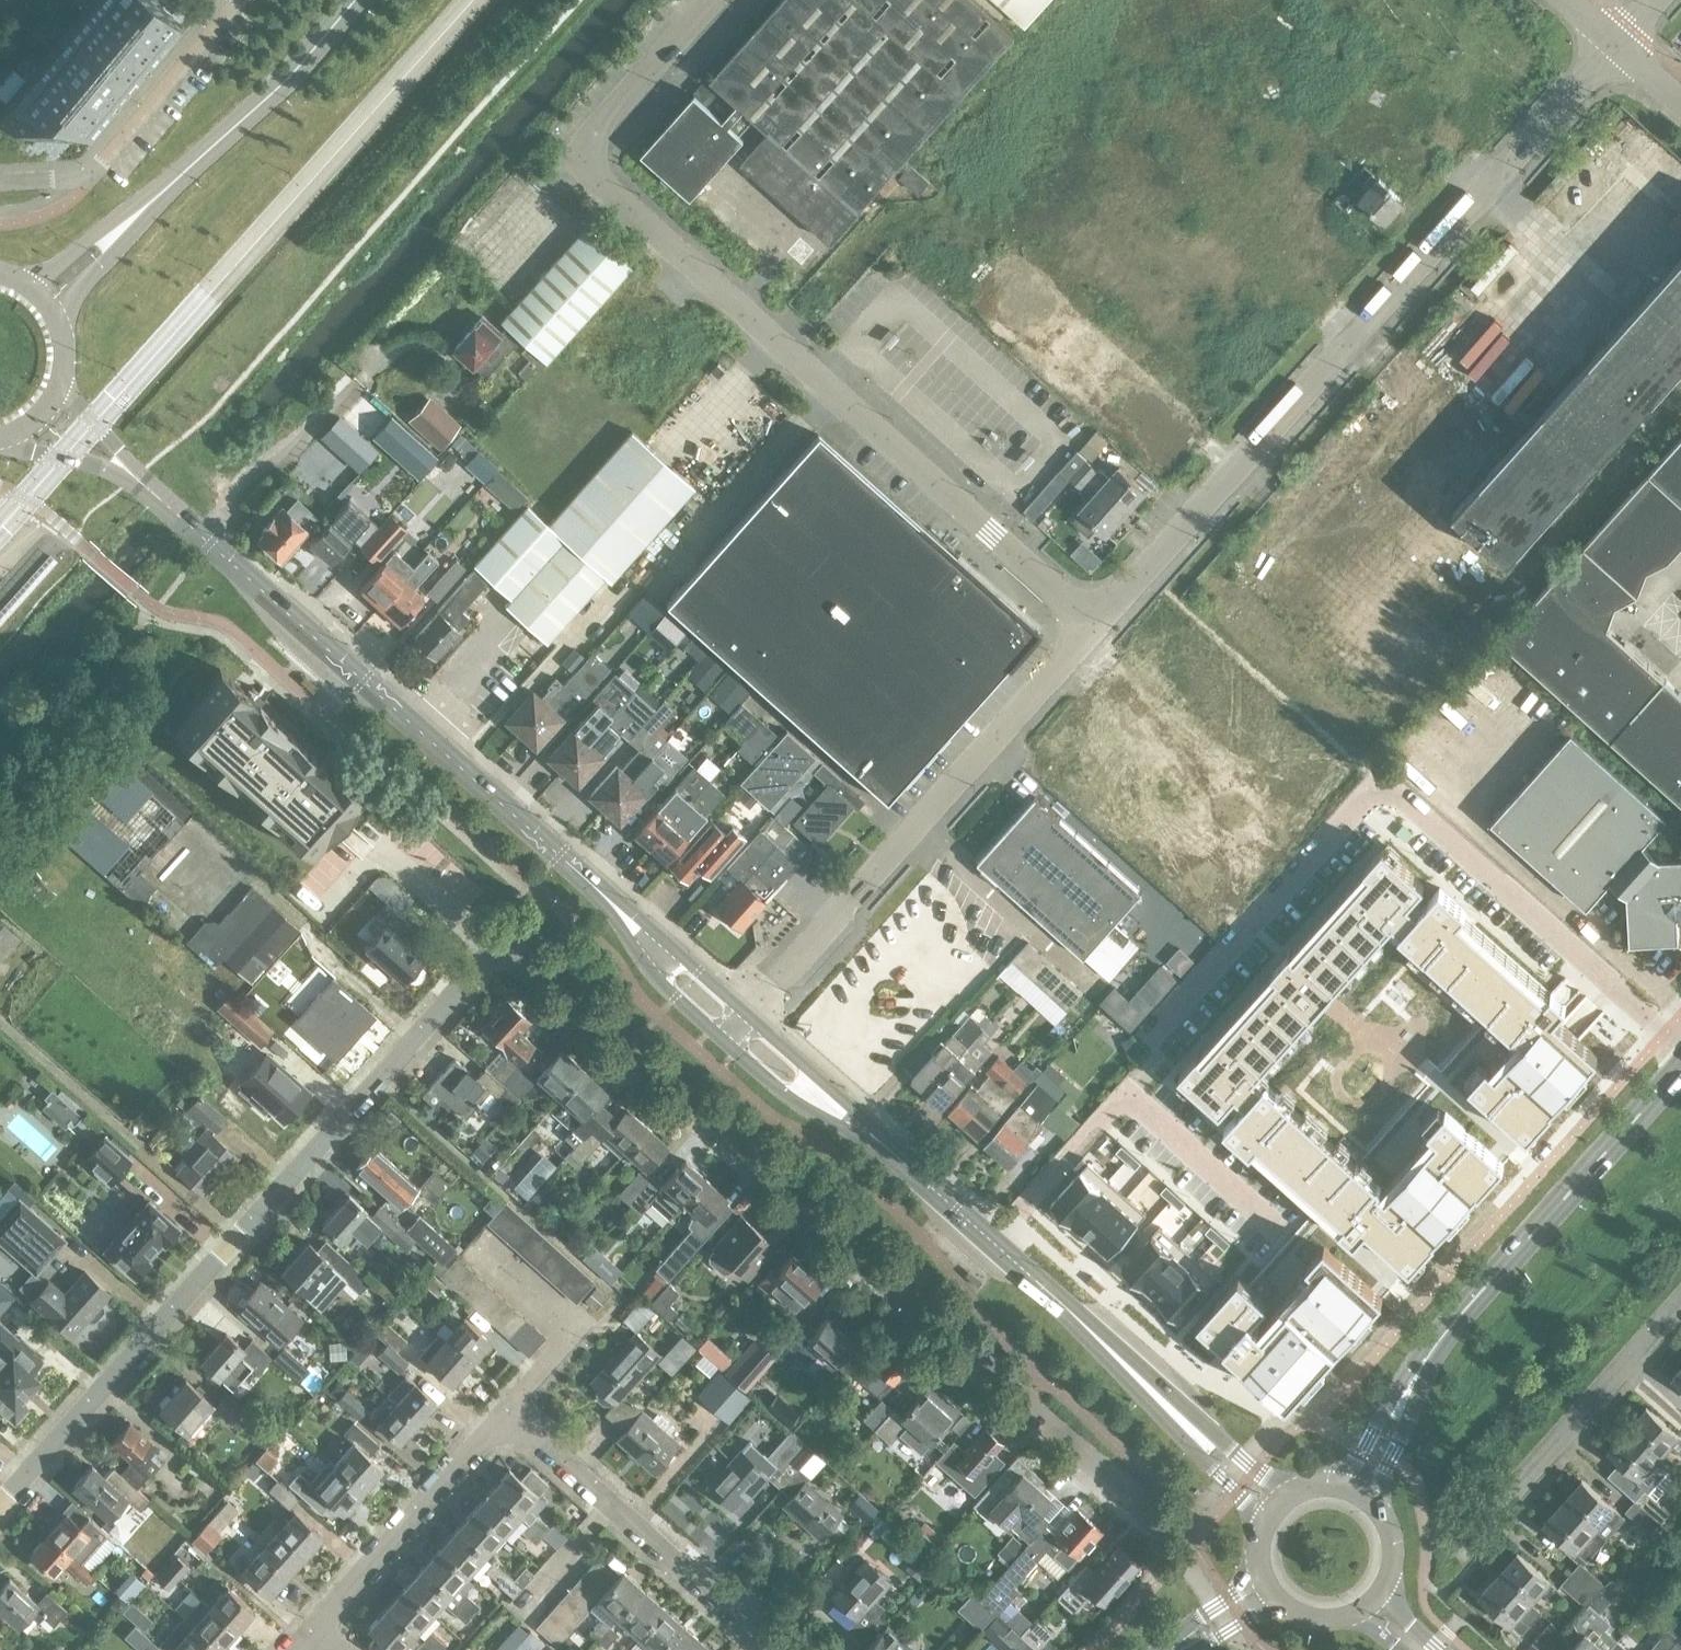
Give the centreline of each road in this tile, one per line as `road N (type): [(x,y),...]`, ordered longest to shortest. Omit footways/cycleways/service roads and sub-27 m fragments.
road 1 (residential): [(1164,1522),(630,1047),(521,953),(504,950)]
road 2 (residential): [(1098,625),(1614,40)]
road 3 (residential): [(1680,1053),(1382,781),(1144,1040)]
road 4 (residential): [(0,1501),(477,962),(504,950)]
road 5 (residential): [(1098,625),(600,180),(585,156),(592,126)]
road 6 (tertiary): [(573,865),(134,475)]
road 7 (unclassified): [(746,1013),(864,892),(1098,625)]
road 8 (residential): [(779,1649),(539,1433),(515,1432)]
road 9 (residential): [(1680,1300),(1457,1550)]
road 10 (tertiary): [(1468,1305),(1680,1067)]
road 11 (secondary): [(129,219),(294,70),(354,0)]
road 12 (tertiary): [(1072,1312),(1104,1356),(1237,1491),(1260,1533)]
road 13 (residential): [(314,1628),(488,1432),(515,1432)]
road 14 (tertiary): [(1296,1490),(1256,1470),(1072,1312)]
road 15 (residential): [(515,1432),(514,1402),(575,1332),(479,1246)]
road 16 (tertiary): [(573,865),(662,985),(723,1039)]
road 17 (tertiary): [(746,1013),(573,865)]
road 18 (tertiary): [(1468,1305),(1408,1363),(1362,1450),(1334,1483)]
road 19 (residential): [(92,173),(236,0)]
road 20 (tertiary): [(723,1039),(804,1108),(907,1165)]
road 21 (tertiary): [(1378,1507),(1428,1371),(1468,1305)]
road 22 (tertiary): [(907,1165),(880,1131),(746,1013)]
road 23 (tertiary): [(1072,1312),(907,1165)]
road 24 (unclassified): [(592,126),(707,0)]
road 25 (tertiary): [(4,440),(134,475)]
road 26 (tertiary): [(1259,1565),(1154,1649)]
road 27 (secondary): [(129,219),(90,237),(29,289)]
road 28 (secondary): [(52,312),(107,260),(129,219)]

